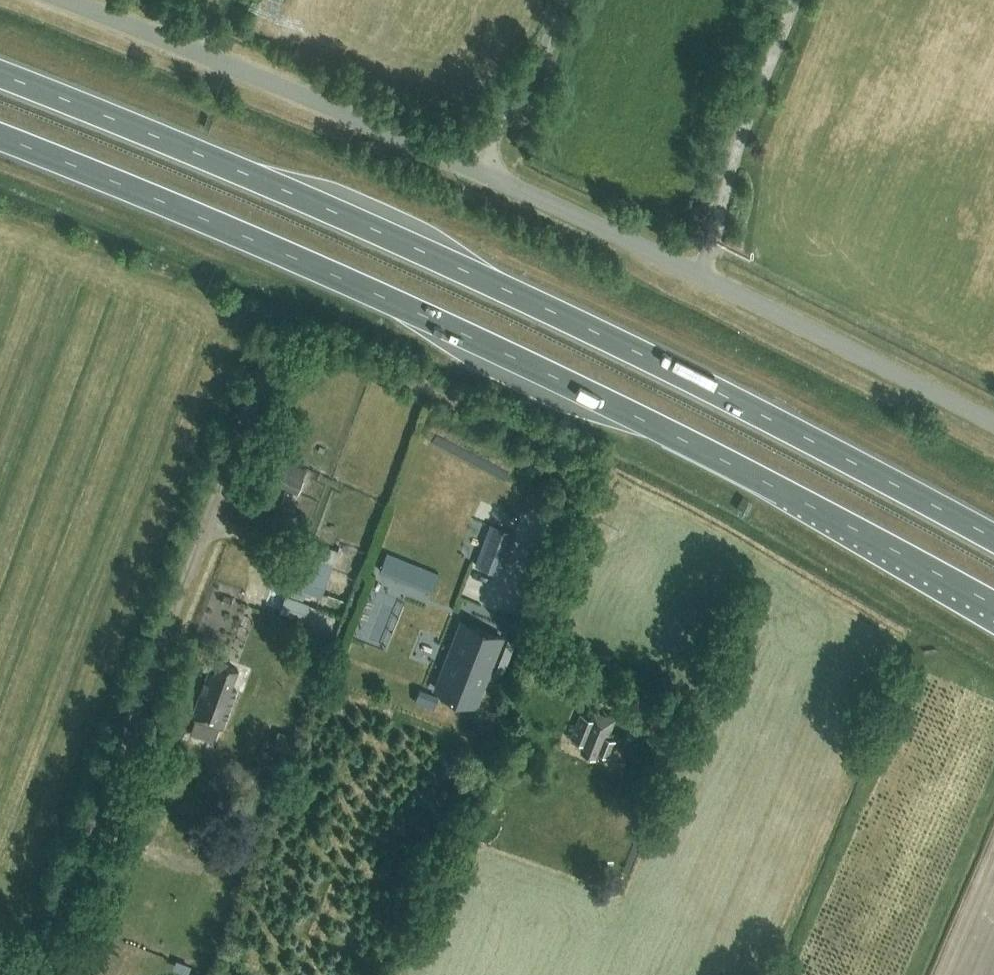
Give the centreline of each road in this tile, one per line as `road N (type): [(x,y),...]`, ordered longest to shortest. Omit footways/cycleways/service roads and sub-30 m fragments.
road 1 (trunk): [(0,136),(548,373),(993,605)]
road 2 (trunk): [(993,539),(570,321),(267,181),(0,75)]
road 3 (unclassified): [(993,427),(474,170),(74,0)]
road 4 (unclassified): [(47,974),(285,348),(301,344),(377,374)]
road 5 (track): [(474,170),(535,76),(564,0)]

